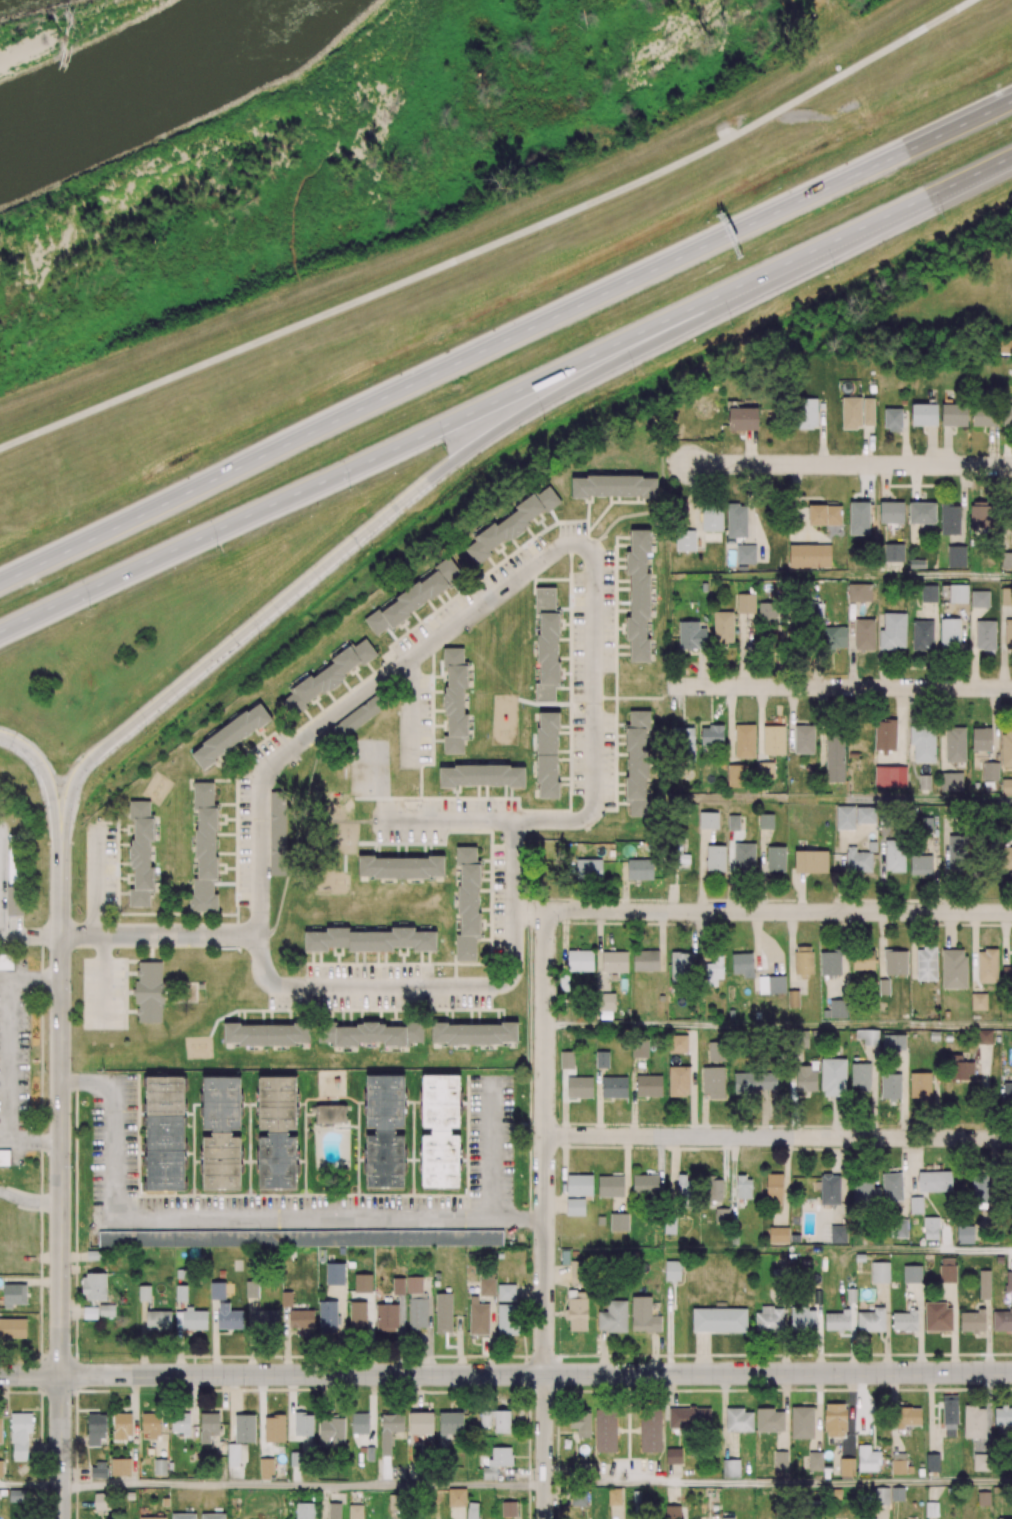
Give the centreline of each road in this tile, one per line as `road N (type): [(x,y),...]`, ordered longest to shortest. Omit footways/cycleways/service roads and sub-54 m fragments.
road 1 (motorway): [(1011,100),(0,582)]
road 2 (motorway): [(0,633),(688,318),(1011,160)]
road 3 (secondary): [(1011,1373),(61,1375)]
road 4 (tertiary): [(61,1518),(63,758)]
road 5 (residential): [(1011,913),(516,910)]
road 6 (residential): [(1011,1138),(545,1135)]
road 7 (residential): [(545,1374),(546,910)]
road 8 (residential): [(1011,688),(669,686)]
road 9 (residential): [(1011,466),(688,466)]
road 10 (residential): [(545,1518),(545,1374)]

